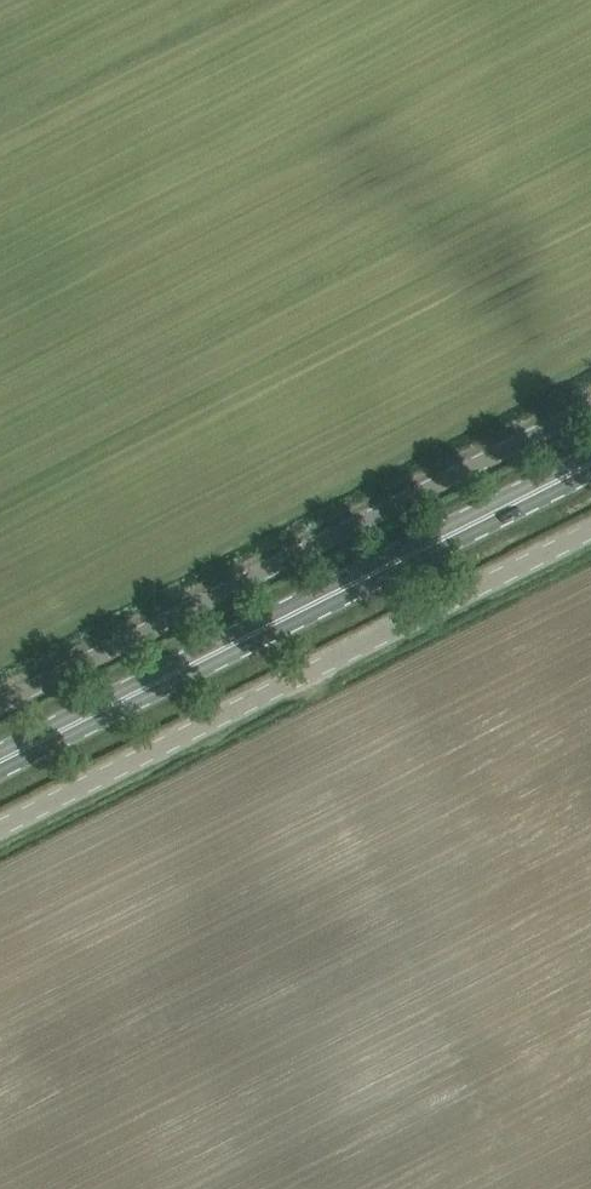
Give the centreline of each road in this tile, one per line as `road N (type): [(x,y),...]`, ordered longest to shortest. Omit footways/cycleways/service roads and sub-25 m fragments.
road 1 (unclassified): [(0,831),(590,528)]
road 2 (unclassified): [(0,705),(590,402)]
road 3 (primary): [(0,760),(590,463)]

